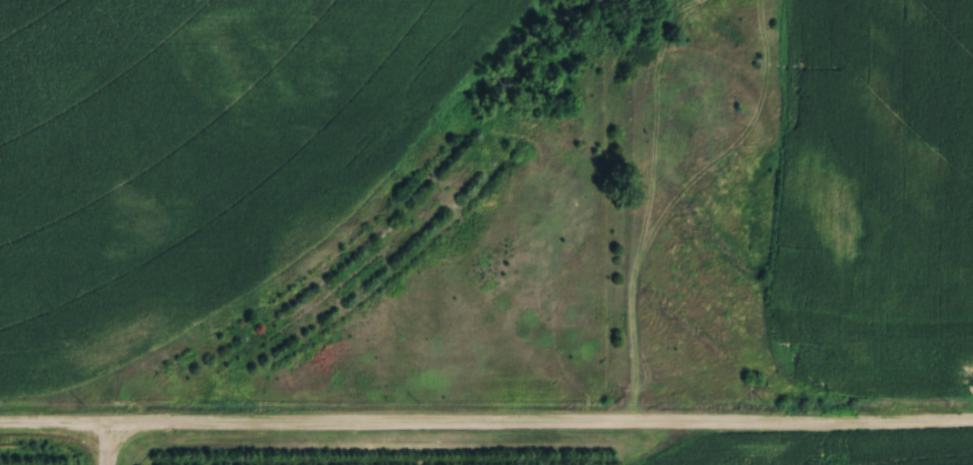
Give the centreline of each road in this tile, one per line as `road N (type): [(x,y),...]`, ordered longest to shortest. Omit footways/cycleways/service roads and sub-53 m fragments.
road 1 (residential): [(972,424),(0,428)]

